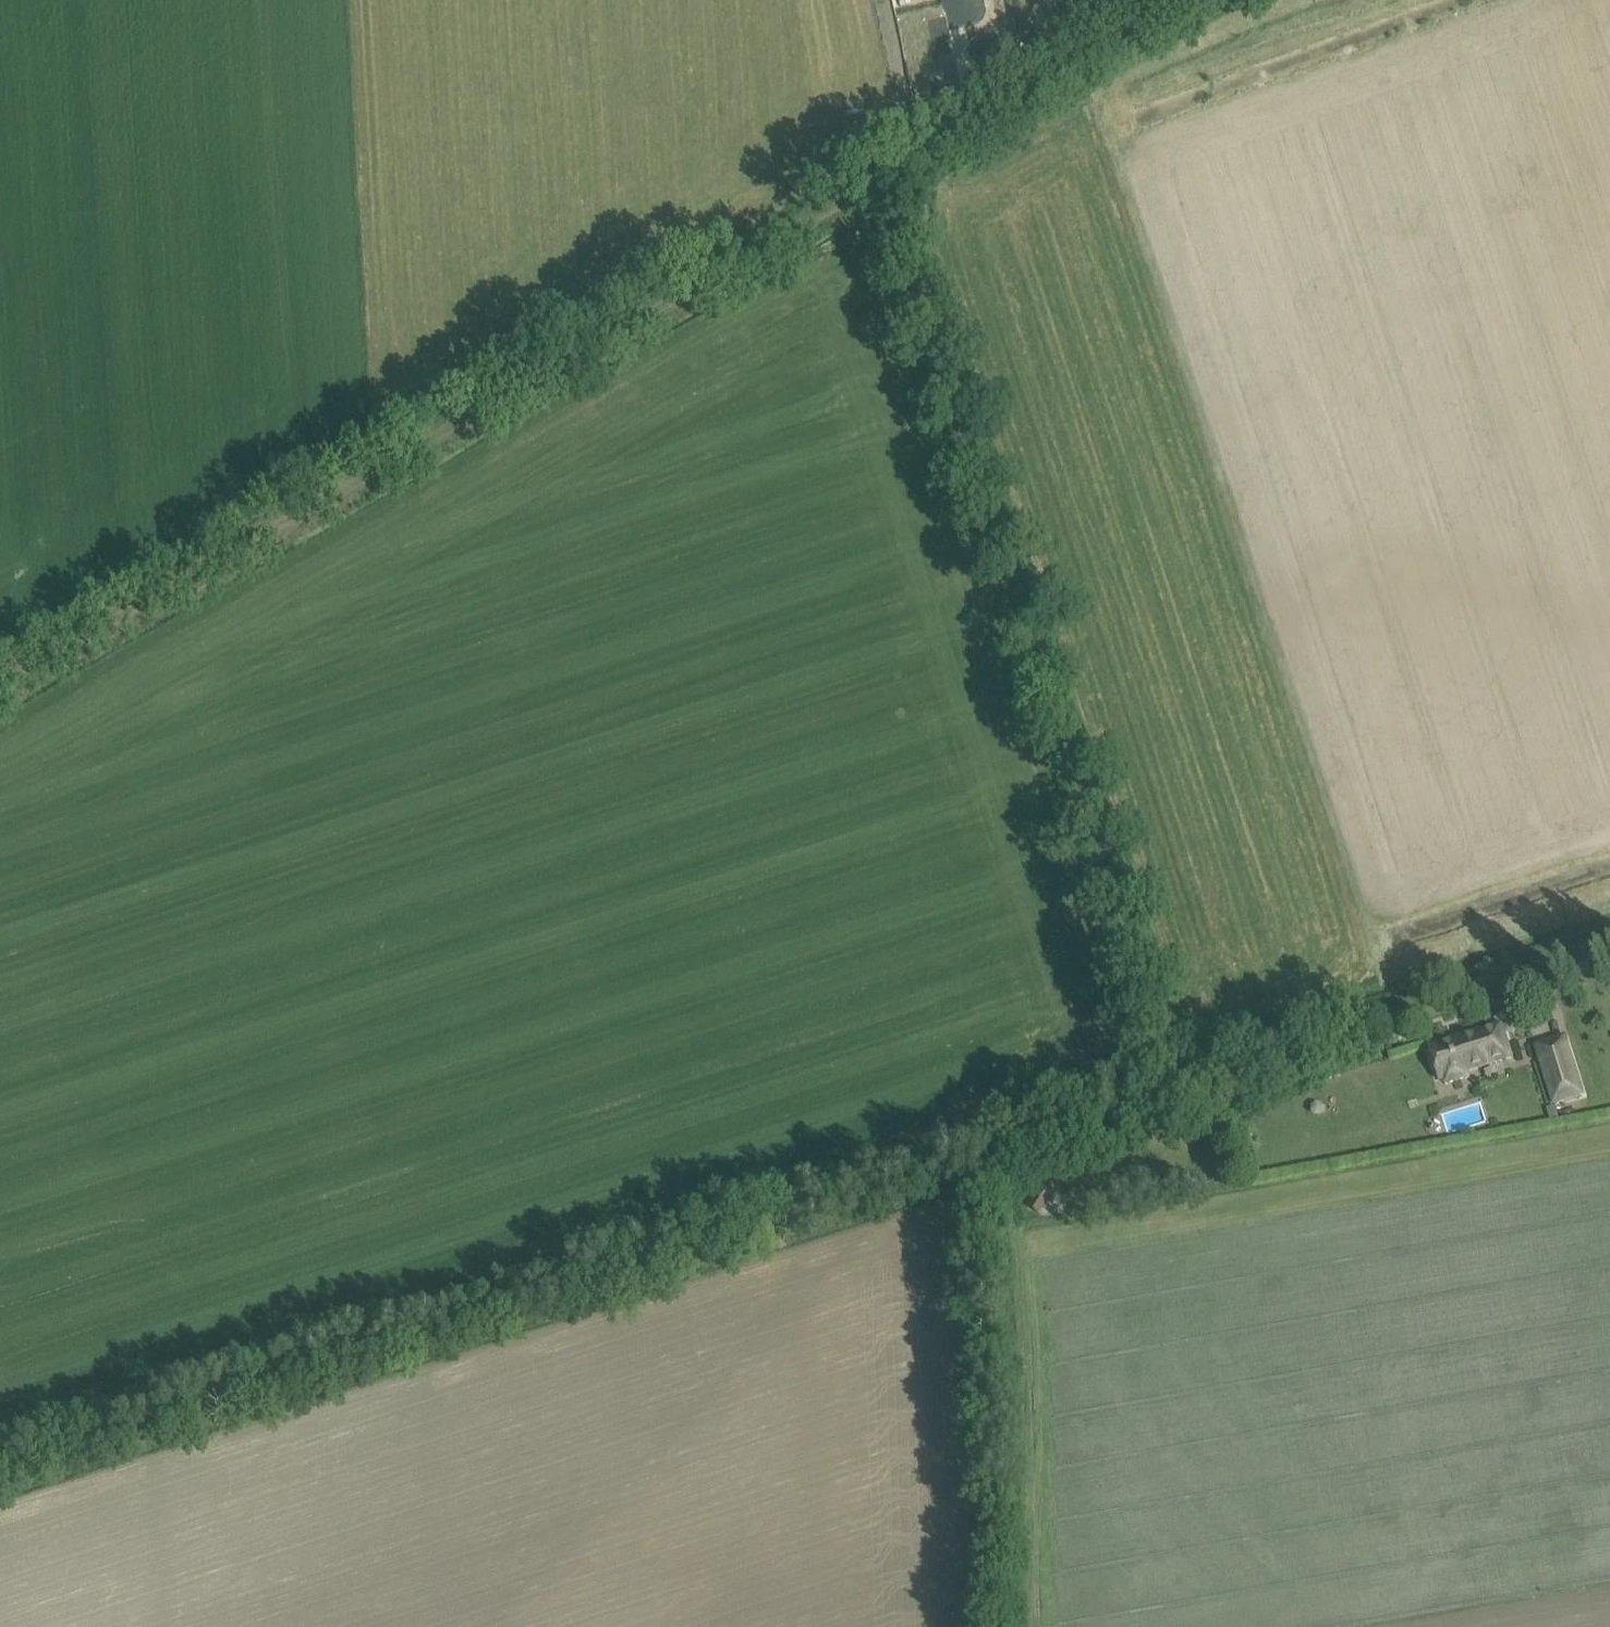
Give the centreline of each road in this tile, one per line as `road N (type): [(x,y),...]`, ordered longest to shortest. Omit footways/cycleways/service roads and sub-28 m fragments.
road 1 (unclassified): [(0,1476),(1609,945)]
road 2 (track): [(0,643),(1172,0)]
road 3 (track): [(1010,1143),(1045,1626)]
road 4 (track): [(1490,1626),(1609,1603)]

